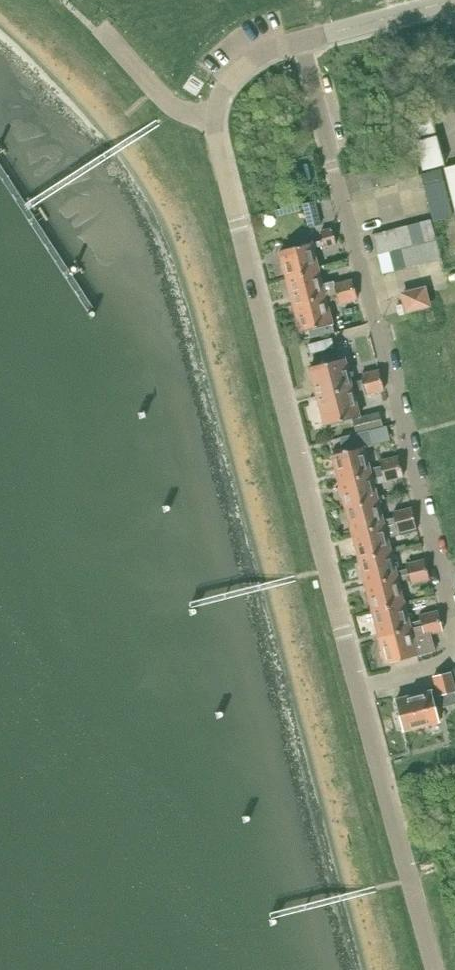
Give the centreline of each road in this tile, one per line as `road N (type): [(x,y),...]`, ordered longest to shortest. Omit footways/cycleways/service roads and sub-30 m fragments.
road 1 (unclassified): [(358,686),(218,146),(216,119),(234,74),(252,57),(301,42)]
road 2 (residential): [(454,631),(301,42)]
road 3 (unclassified): [(434,969),(358,686)]
road 4 (unclassified): [(301,42),(449,0)]

